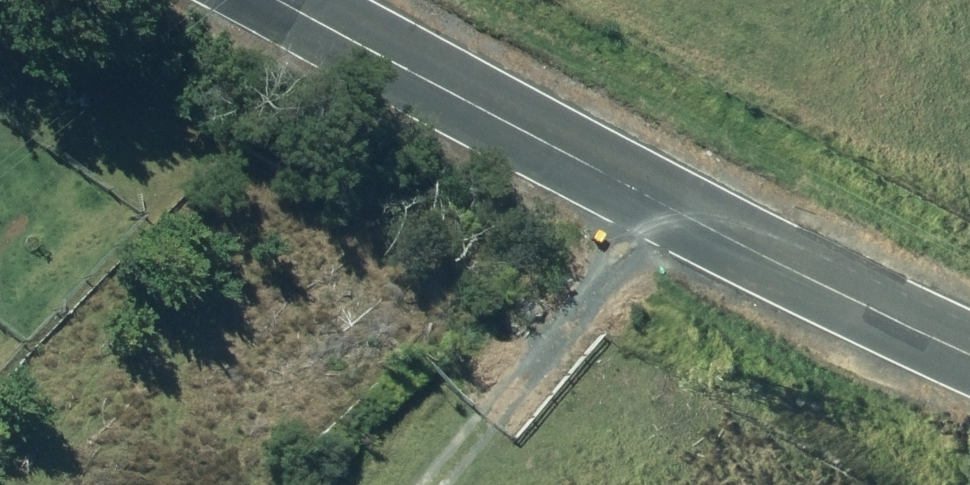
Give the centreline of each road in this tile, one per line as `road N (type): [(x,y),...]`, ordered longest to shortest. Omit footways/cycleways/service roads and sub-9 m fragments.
road 1 (tertiary): [(969,359),(685,218),(279,0)]
road 2 (track): [(429,484),(685,218)]

